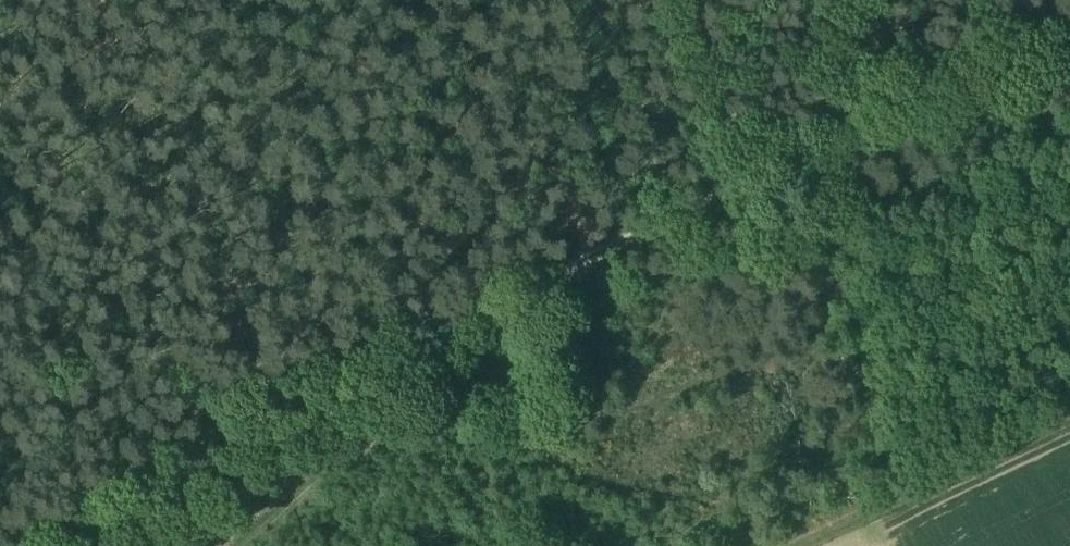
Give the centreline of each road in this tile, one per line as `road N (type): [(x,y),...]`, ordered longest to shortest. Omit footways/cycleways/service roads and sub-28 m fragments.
road 1 (track): [(14,545),(601,247),(738,193)]
road 2 (track): [(253,545),(447,408),(706,253),(738,193)]
road 3 (track): [(738,193),(1069,58)]
road 4 (track): [(758,545),(1069,403)]
road 5 (track): [(738,193),(643,0)]

